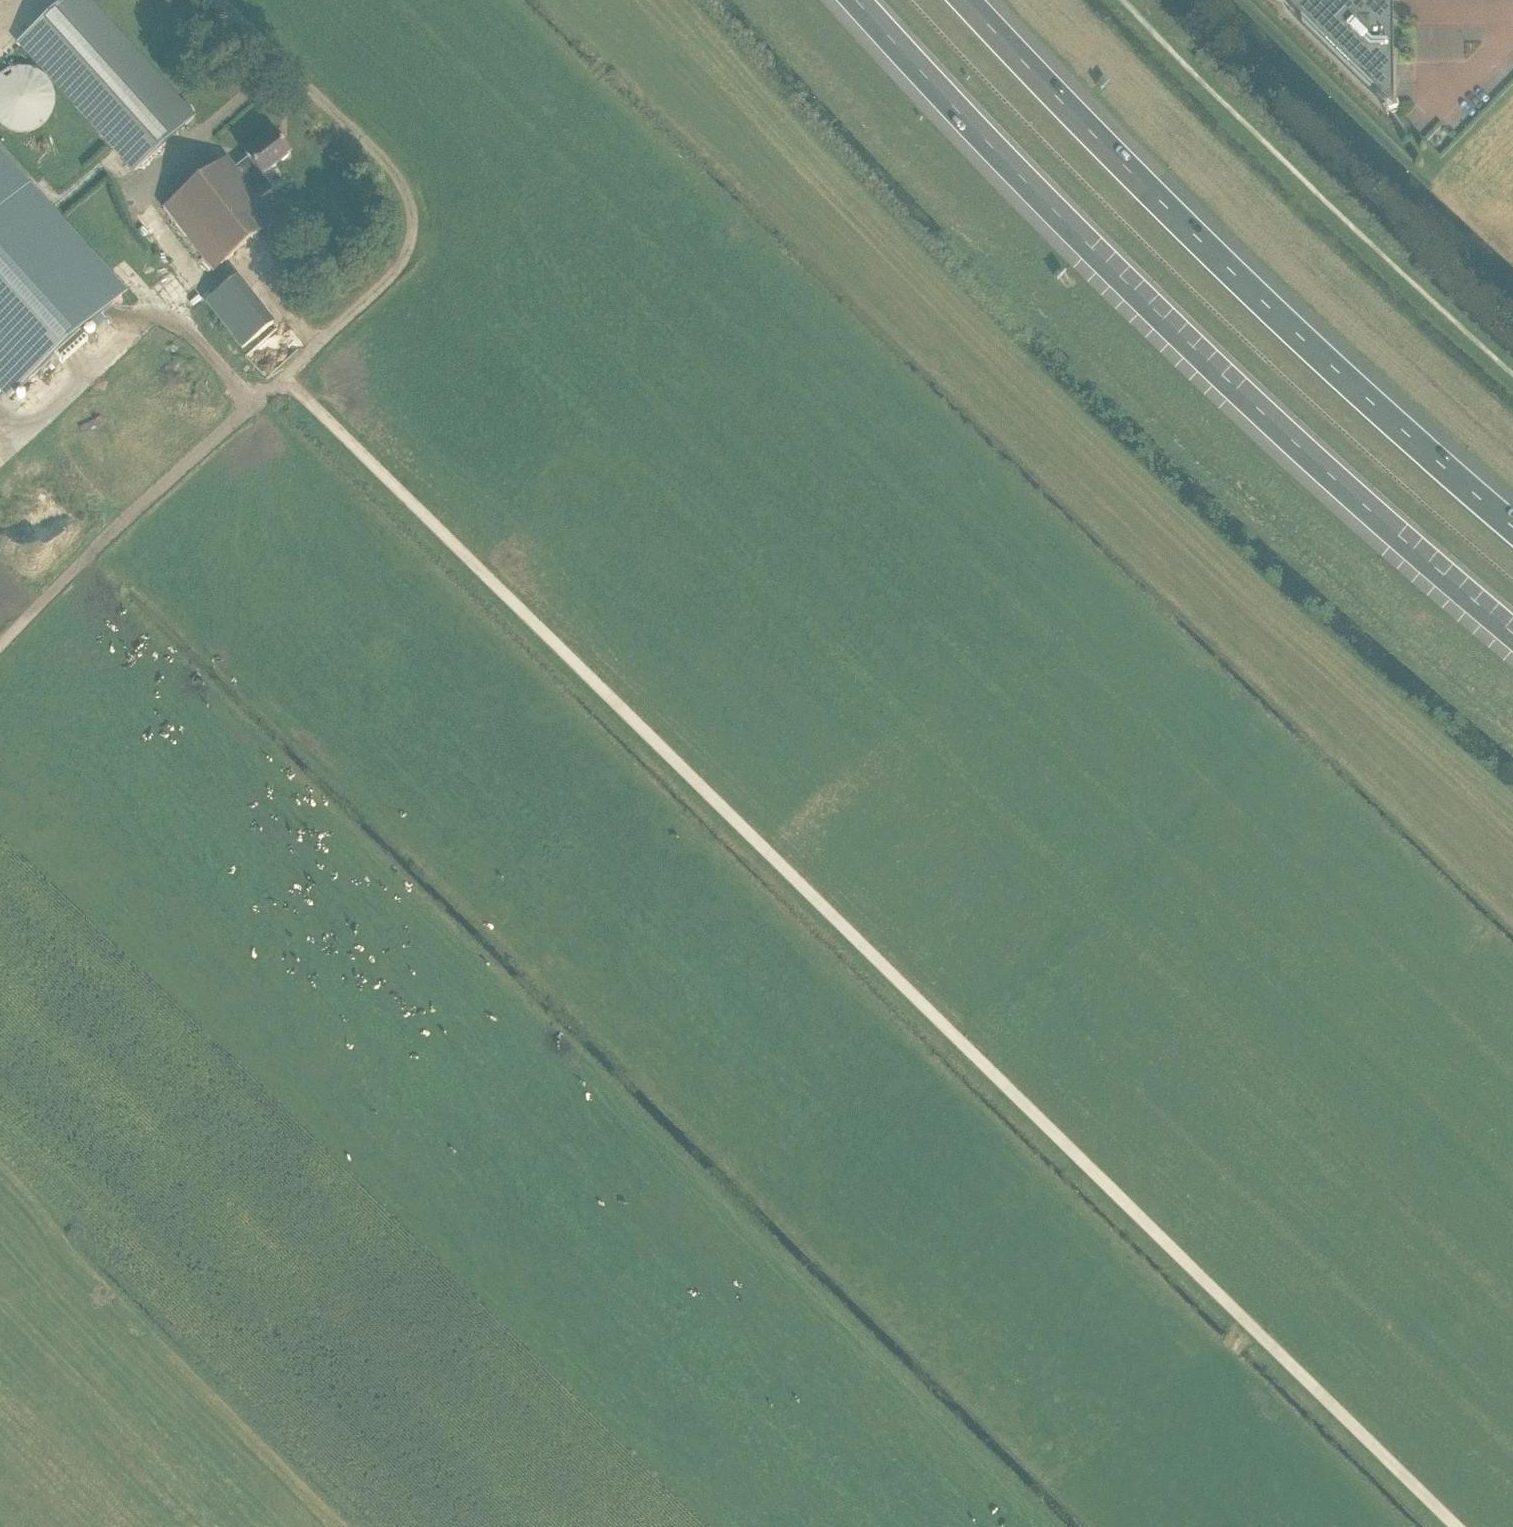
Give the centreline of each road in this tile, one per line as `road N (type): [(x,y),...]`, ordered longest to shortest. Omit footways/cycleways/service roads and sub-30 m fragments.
road 1 (motorway): [(855,0),(1158,314),(1512,633)]
road 2 (motorway): [(1512,529),(1130,176),(967,0)]
road 3 (unclassified): [(272,392),(395,267),(400,200),(376,155),(214,0)]

